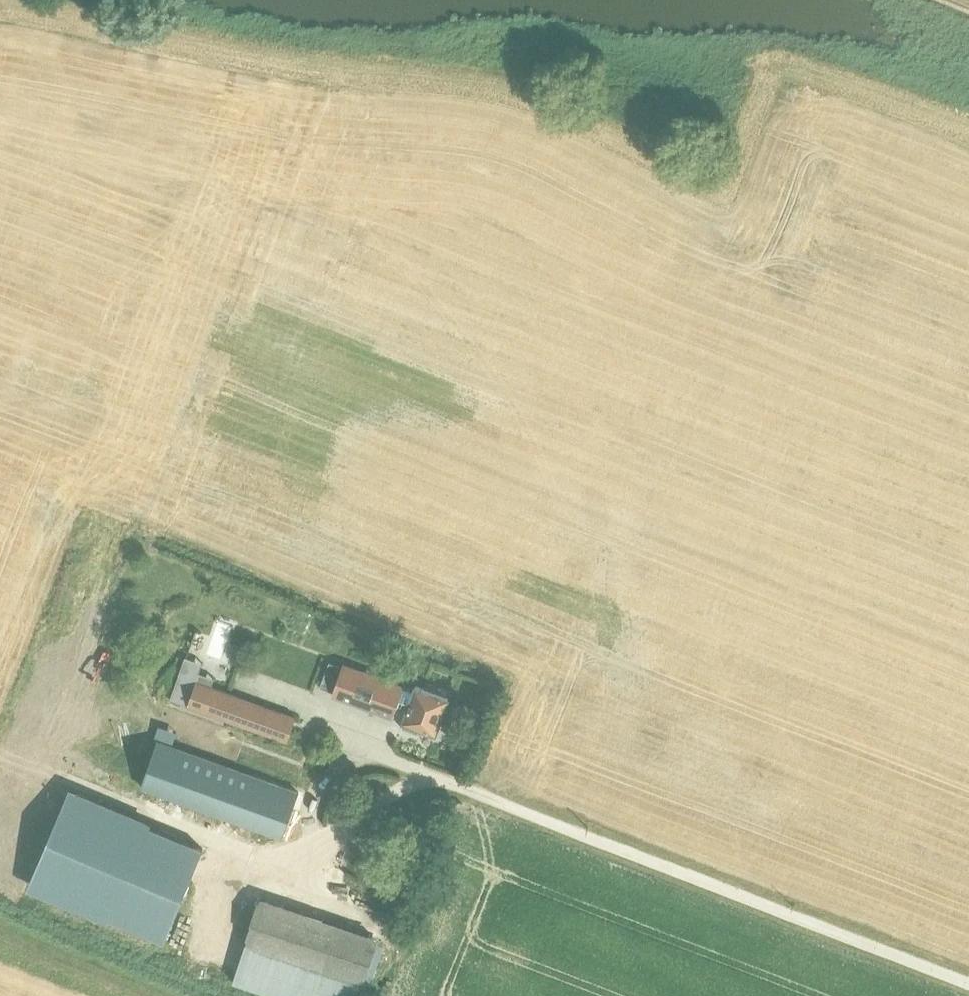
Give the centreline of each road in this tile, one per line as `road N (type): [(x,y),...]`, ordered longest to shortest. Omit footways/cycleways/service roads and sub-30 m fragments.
road 1 (track): [(144,810),(79,779),(56,739),(58,677),(121,516)]
road 2 (track): [(154,995),(0,934)]

